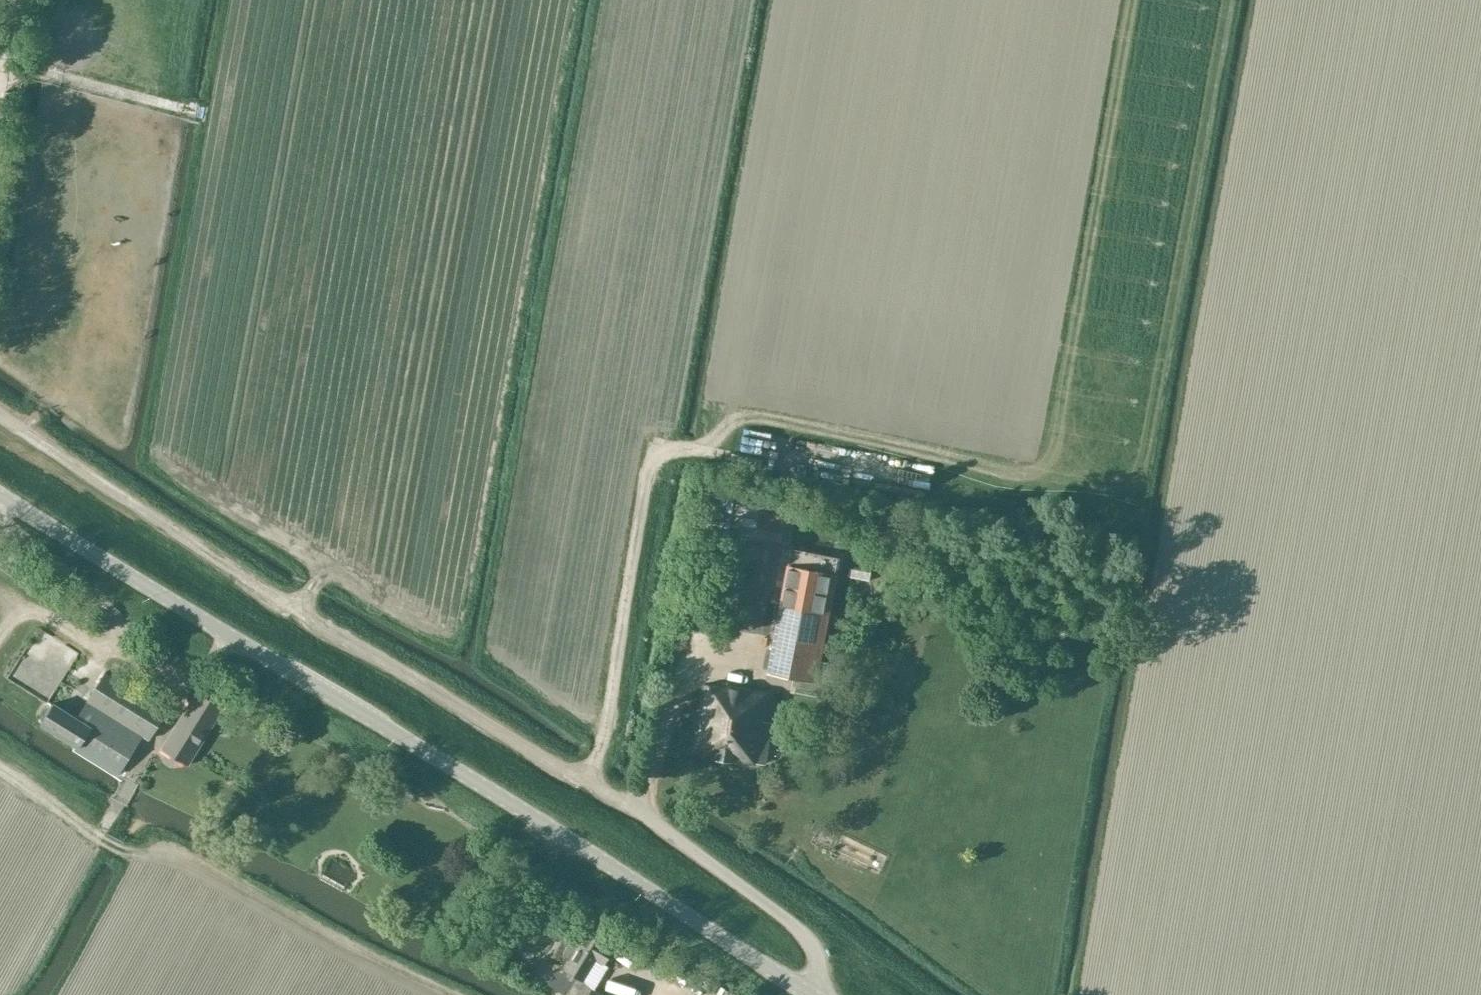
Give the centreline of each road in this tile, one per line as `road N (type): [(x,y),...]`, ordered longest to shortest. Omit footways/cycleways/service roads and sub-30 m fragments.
road 1 (tertiary): [(813,994),(0,492)]

